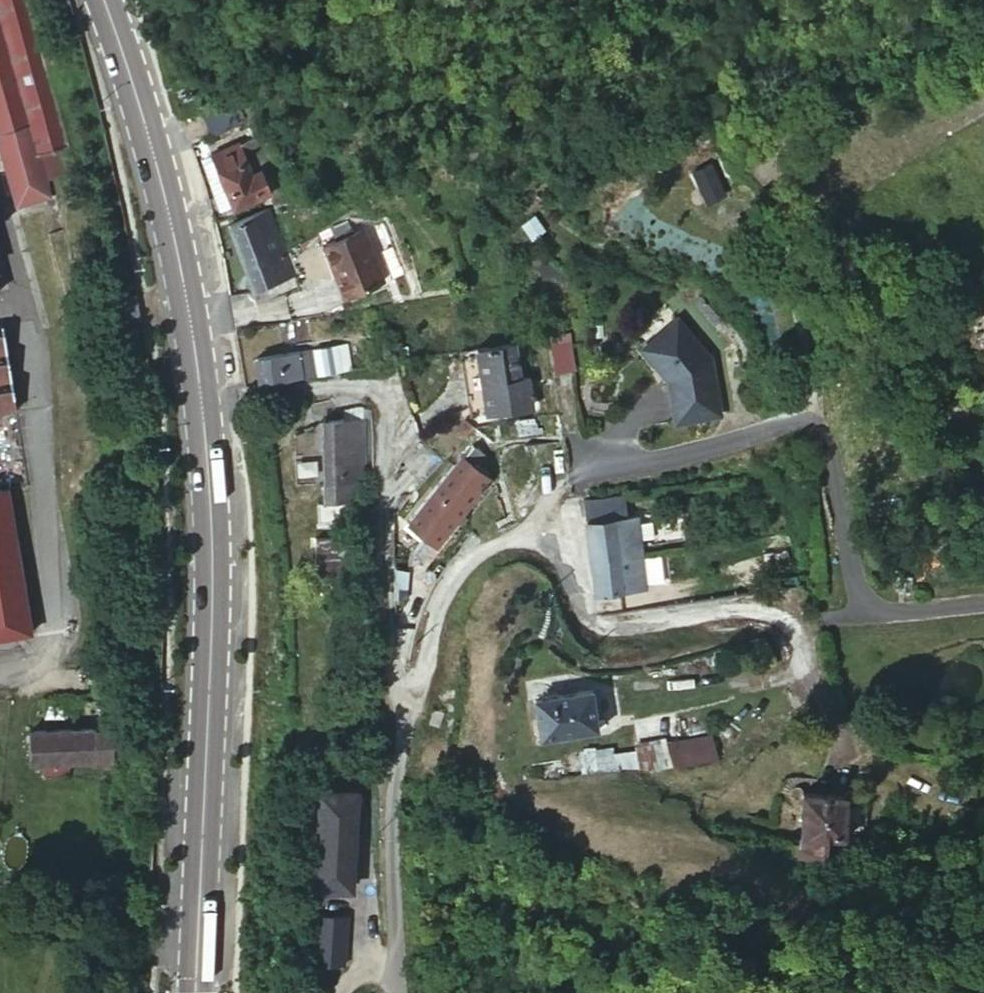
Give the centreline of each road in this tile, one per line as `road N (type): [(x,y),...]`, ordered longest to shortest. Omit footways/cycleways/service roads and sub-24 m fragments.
road 1 (residential): [(414,696),(439,605),(468,562),(525,534),(581,475),(814,423),(828,433),(859,610),(873,617),(983,605)]
road 2 (primary): [(196,992),(213,599),(201,395)]
road 3 (residential): [(395,693),(378,392),(372,385),(201,395)]
road 4 (primary): [(201,395),(156,160),(104,0)]
road 5 (residential): [(399,992),(414,696)]

